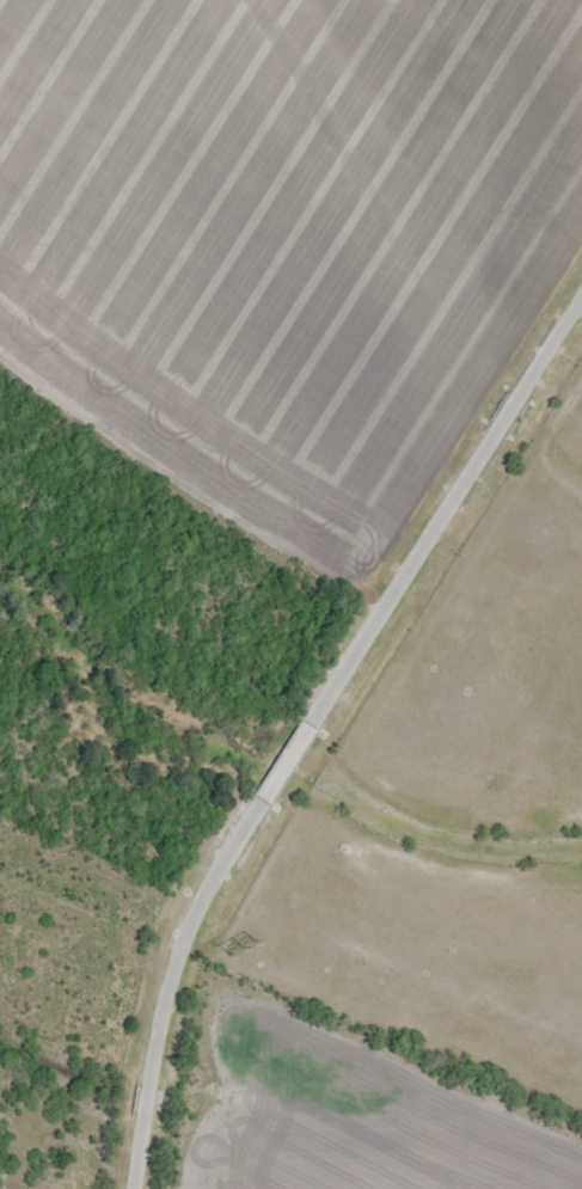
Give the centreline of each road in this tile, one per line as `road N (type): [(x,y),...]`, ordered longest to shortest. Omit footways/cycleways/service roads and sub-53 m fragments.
road 1 (residential): [(131,1188),(158,1011),(192,909),(581,298)]

